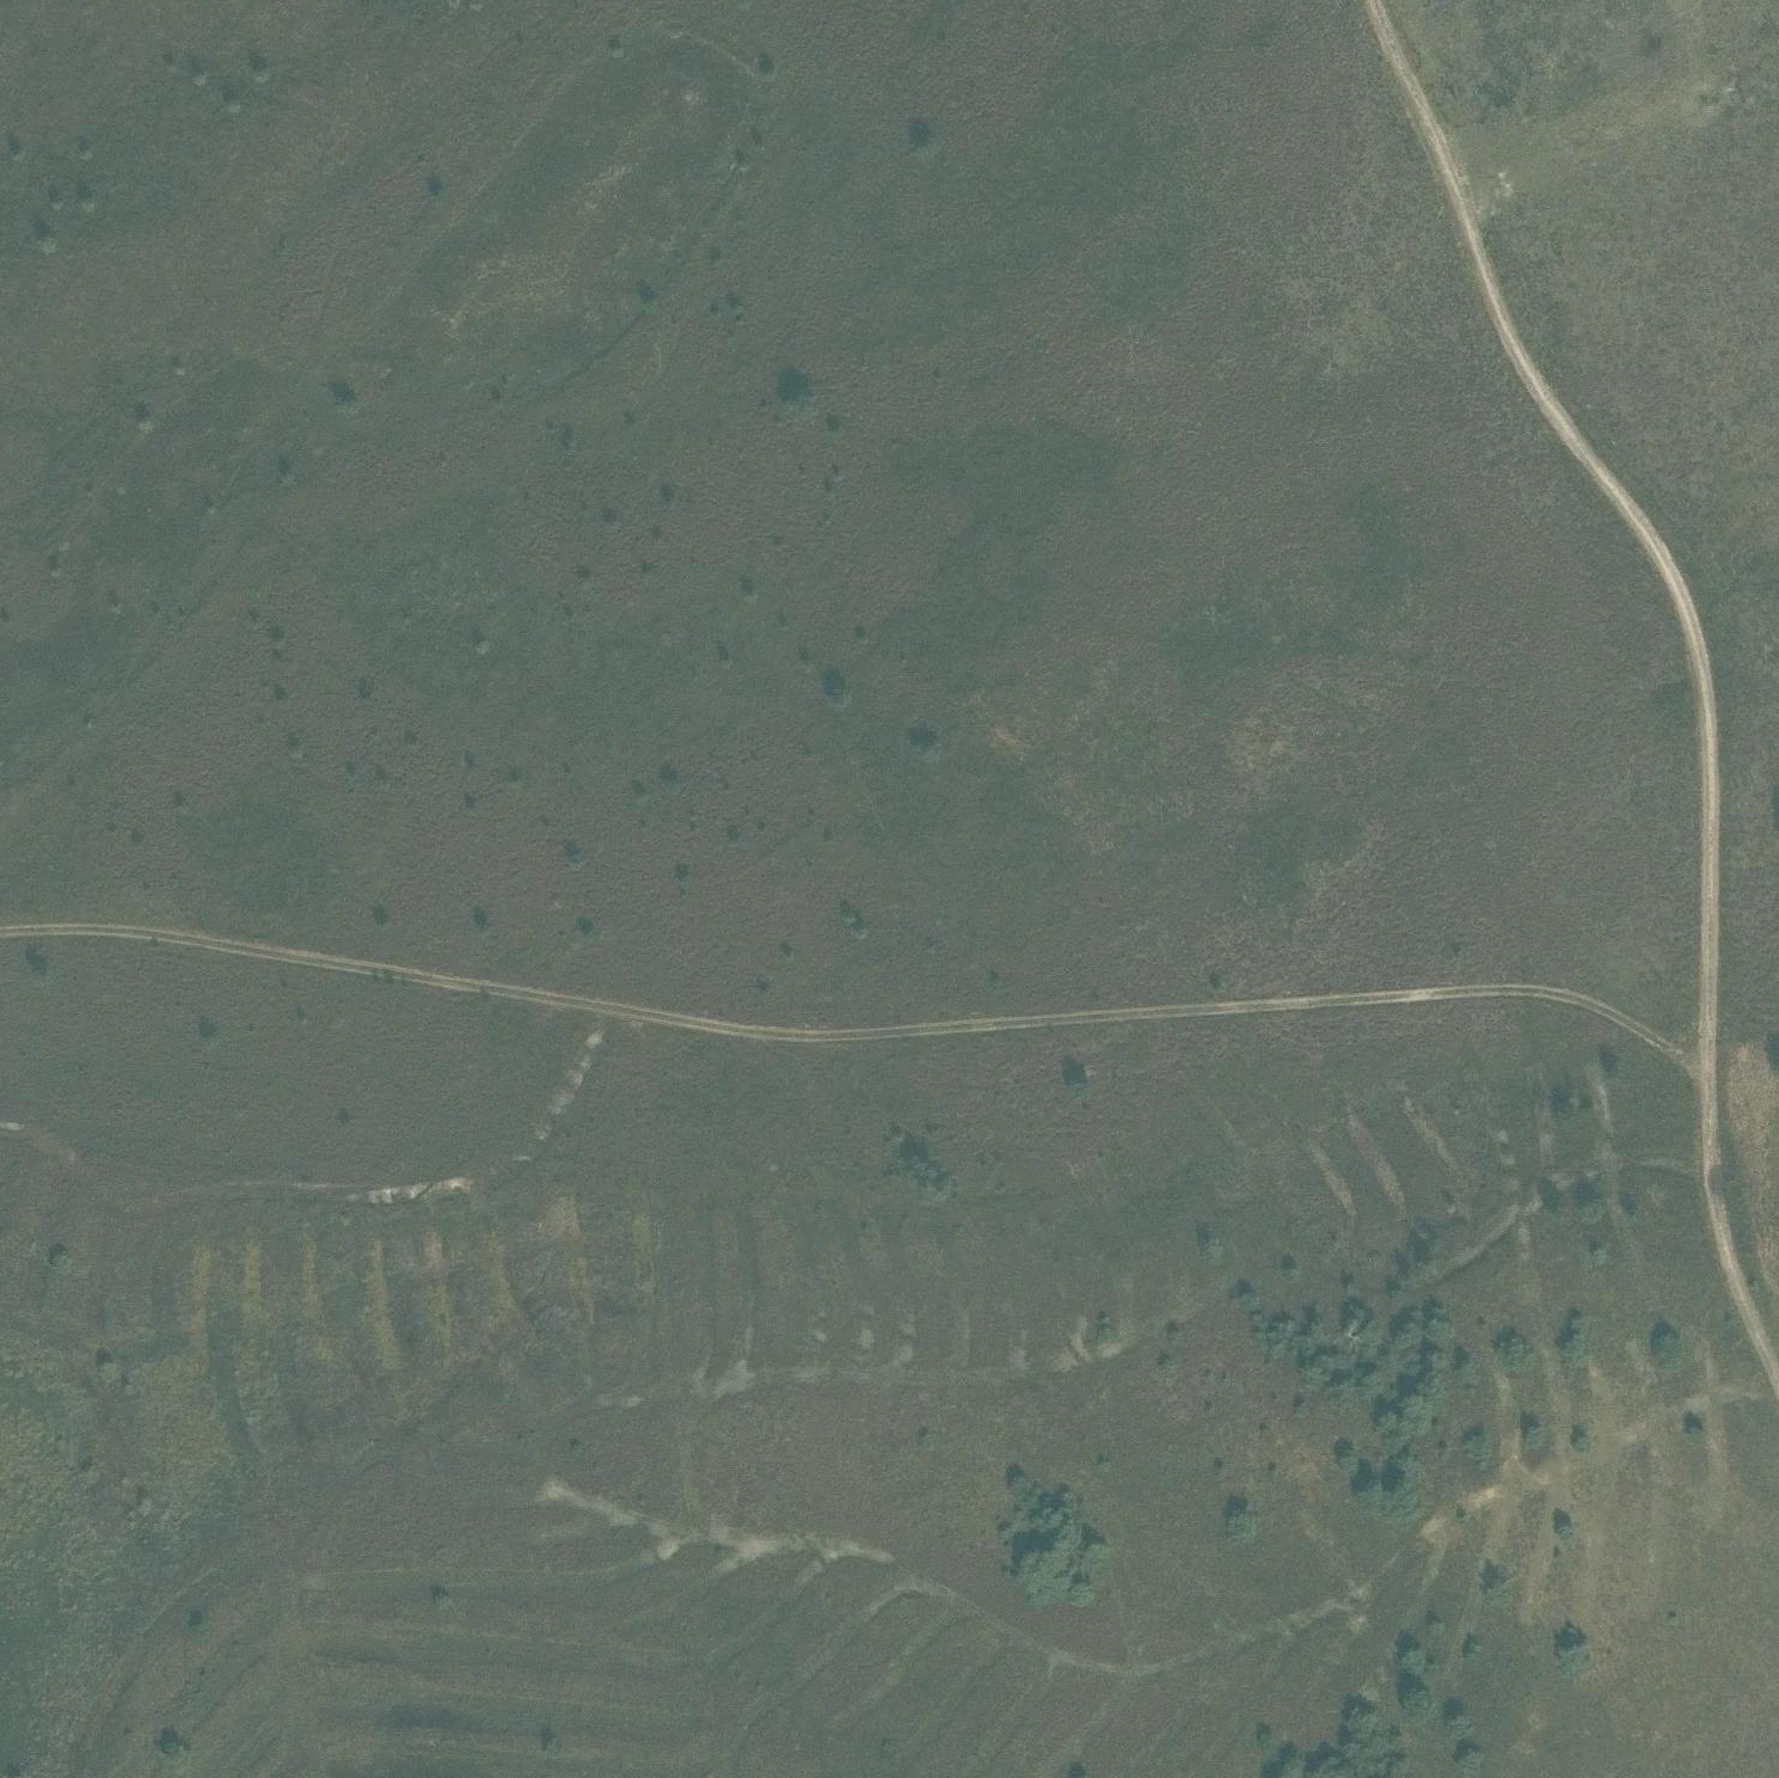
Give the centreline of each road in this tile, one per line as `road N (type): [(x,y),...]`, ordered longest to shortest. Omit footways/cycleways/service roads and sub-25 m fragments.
road 1 (track): [(0,932),(125,931),(825,1039),(1526,986),(1584,998),(1708,1064)]
road 2 (track): [(1372,0),(1532,382),(1644,526),(1691,614),(1713,799),(1708,1064)]
road 3 (track): [(1708,1064),(1712,1180),(1778,1386)]

